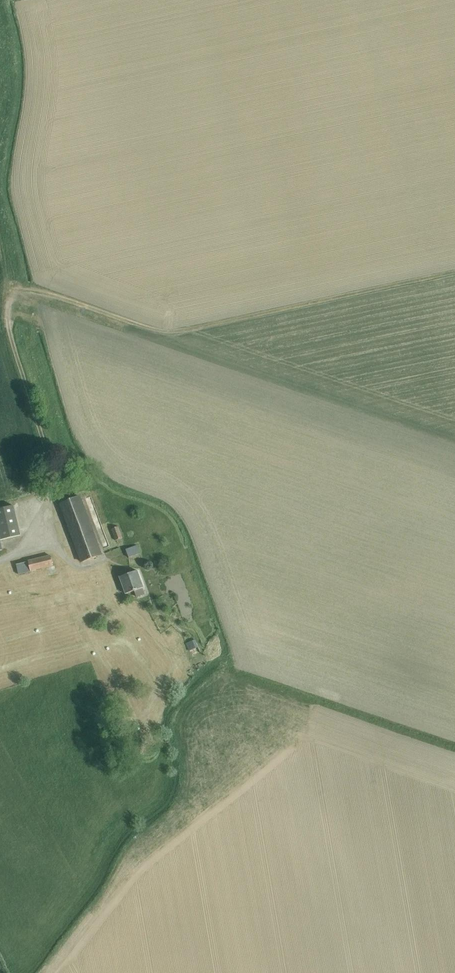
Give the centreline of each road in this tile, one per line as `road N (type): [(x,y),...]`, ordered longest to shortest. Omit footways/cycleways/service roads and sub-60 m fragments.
road 1 (track): [(454,273),(180,332),(45,293),(15,297),(8,310),(11,337),(53,480),(43,549)]

